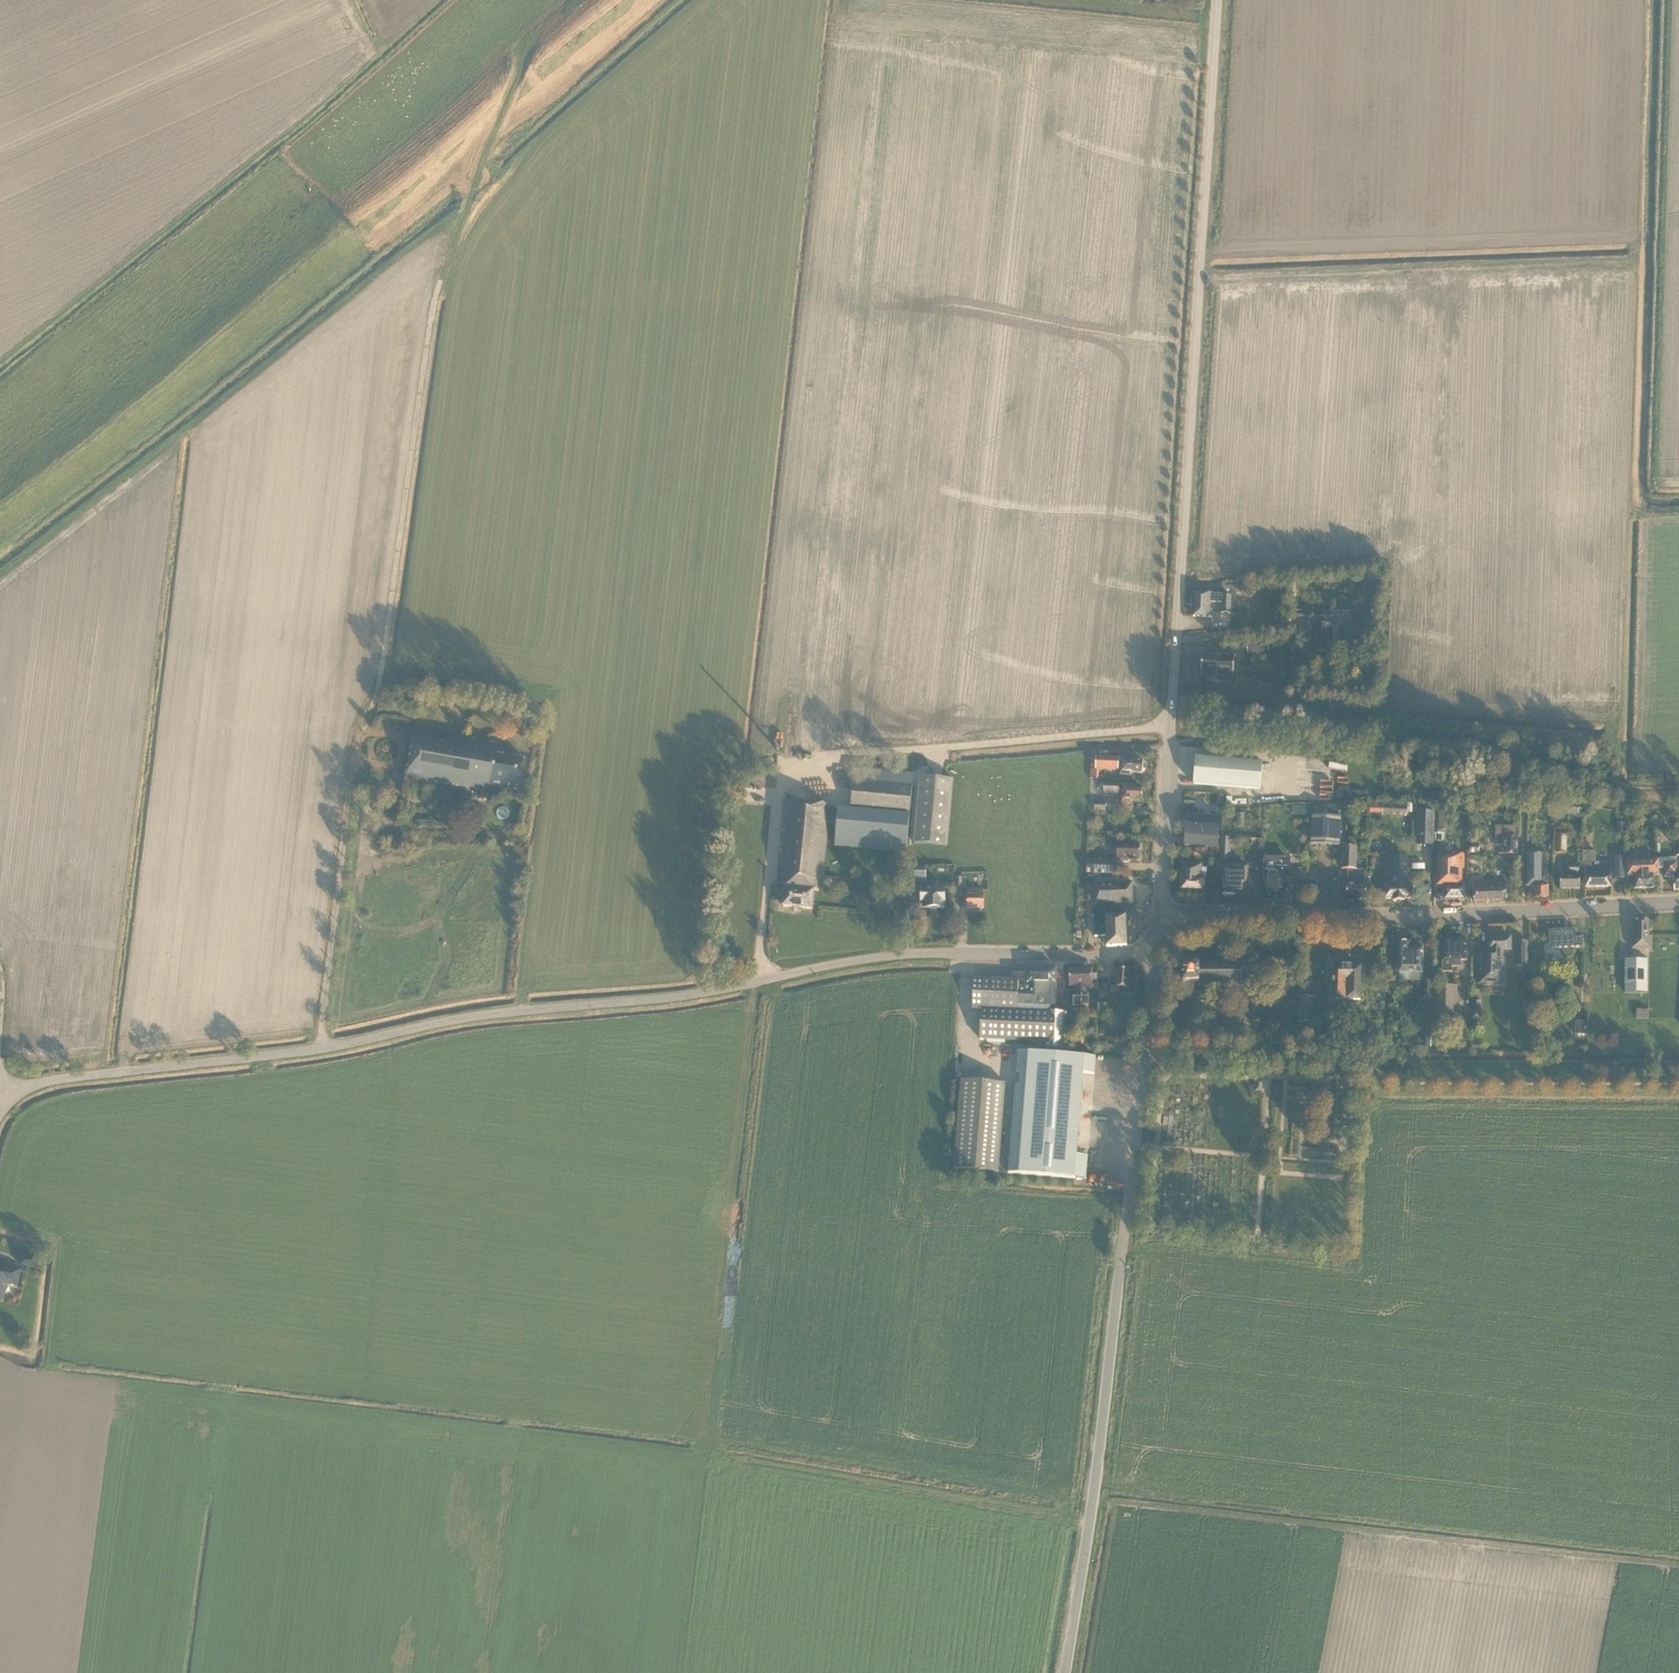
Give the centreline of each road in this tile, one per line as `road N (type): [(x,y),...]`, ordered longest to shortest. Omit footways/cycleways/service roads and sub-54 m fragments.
road 1 (unclassified): [(0,1108),(23,1089),(56,1083),(320,1049),(501,1014),(700,995),(887,956),(1152,954)]
road 2 (unclassified): [(1162,916),(1216,0)]
road 3 (tertiary): [(1066,1672),(1097,1481),(1152,954)]
road 4 (tertiary): [(1162,916),(1678,901)]

